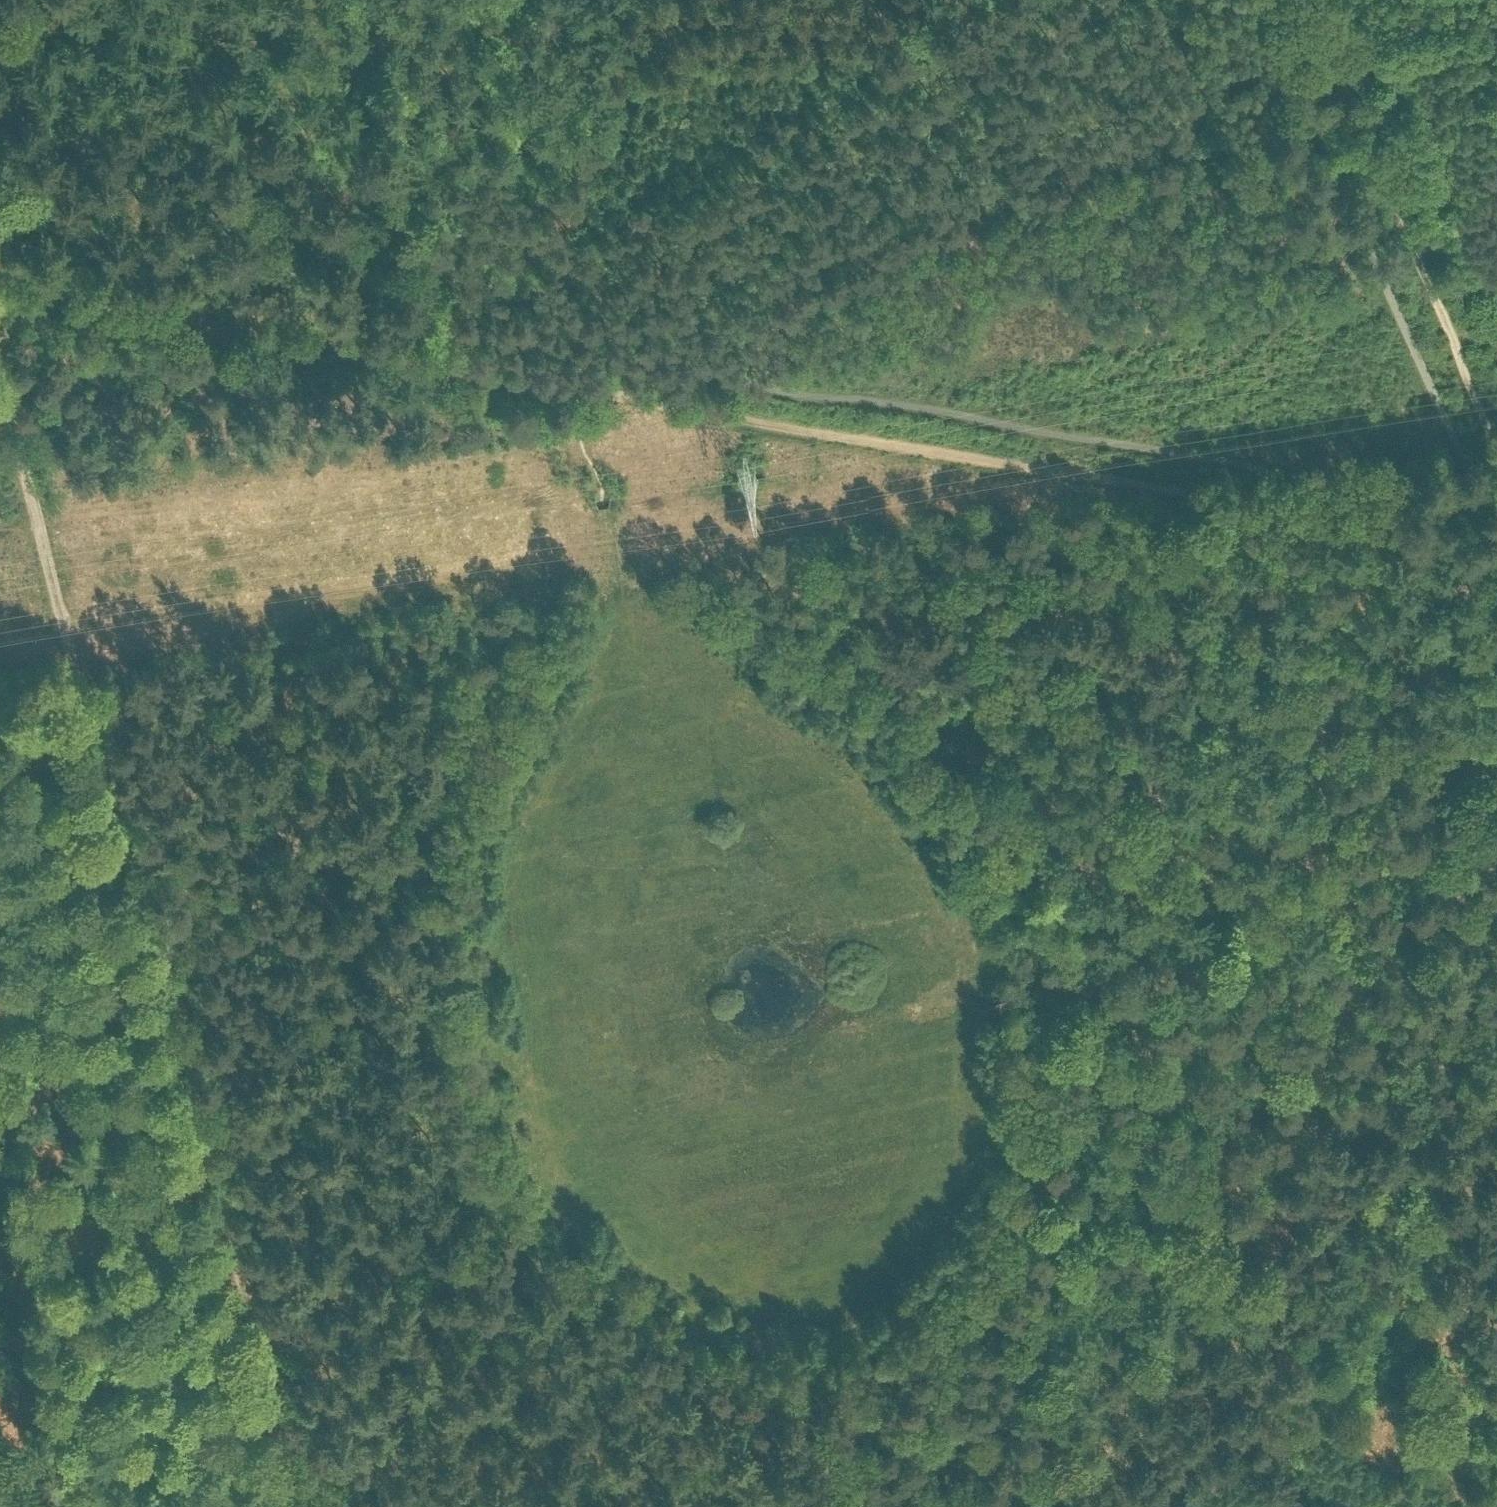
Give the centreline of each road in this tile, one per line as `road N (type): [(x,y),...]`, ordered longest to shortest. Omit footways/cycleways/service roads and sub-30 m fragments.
road 1 (track): [(279,1506),(0,373)]
road 2 (track): [(471,370),(1312,521)]
road 3 (track): [(1359,1030),(1292,1164),(1199,1292),(1155,1326),(1088,1334),(1057,1349),(973,1434),(881,1506)]
road 4 (track): [(1312,521),(1317,702),(1361,916),(1359,1030)]
road 5 (track): [(1496,446),(1302,0)]
road 6 (track): [(471,370),(0,286)]
road 7 (track): [(242,1356),(551,1219)]
road 8 (track): [(1496,1315),(1470,1273),(1420,1135),(1359,1030)]
road 9 (track): [(1312,521),(1471,550)]

